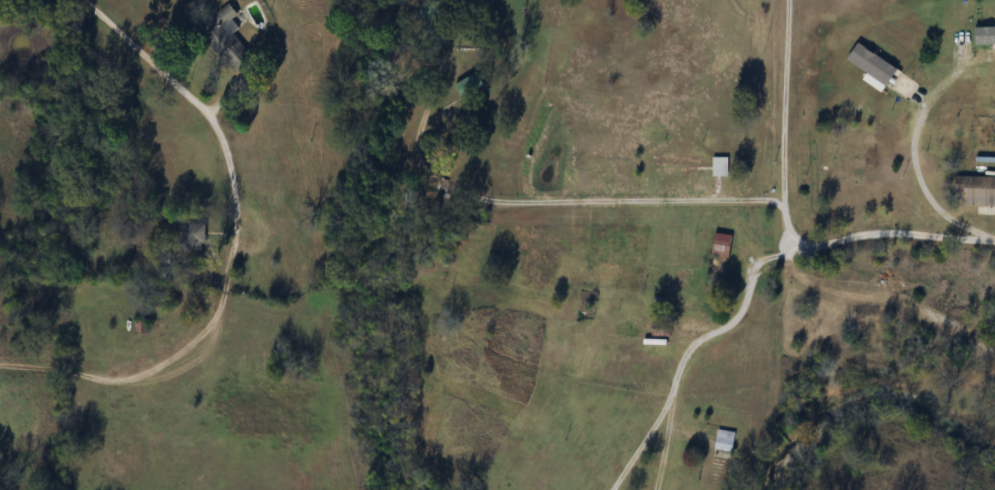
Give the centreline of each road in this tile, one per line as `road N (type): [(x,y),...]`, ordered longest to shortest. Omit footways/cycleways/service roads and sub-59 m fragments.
road 1 (residential): [(0,363),(101,379),(148,374),(212,325),(239,239),(241,193),(214,111),(84,0)]
road 2 (residential): [(787,196),(461,199),(432,166),(423,140),(454,64)]
road 3 (residential): [(994,238),(884,230),(778,258),(762,269),(739,315),(697,346),(678,392)]
road 4 (residential): [(791,0),(787,196),(809,246)]
road 5 (residential): [(614,489),(678,392),(657,489)]

